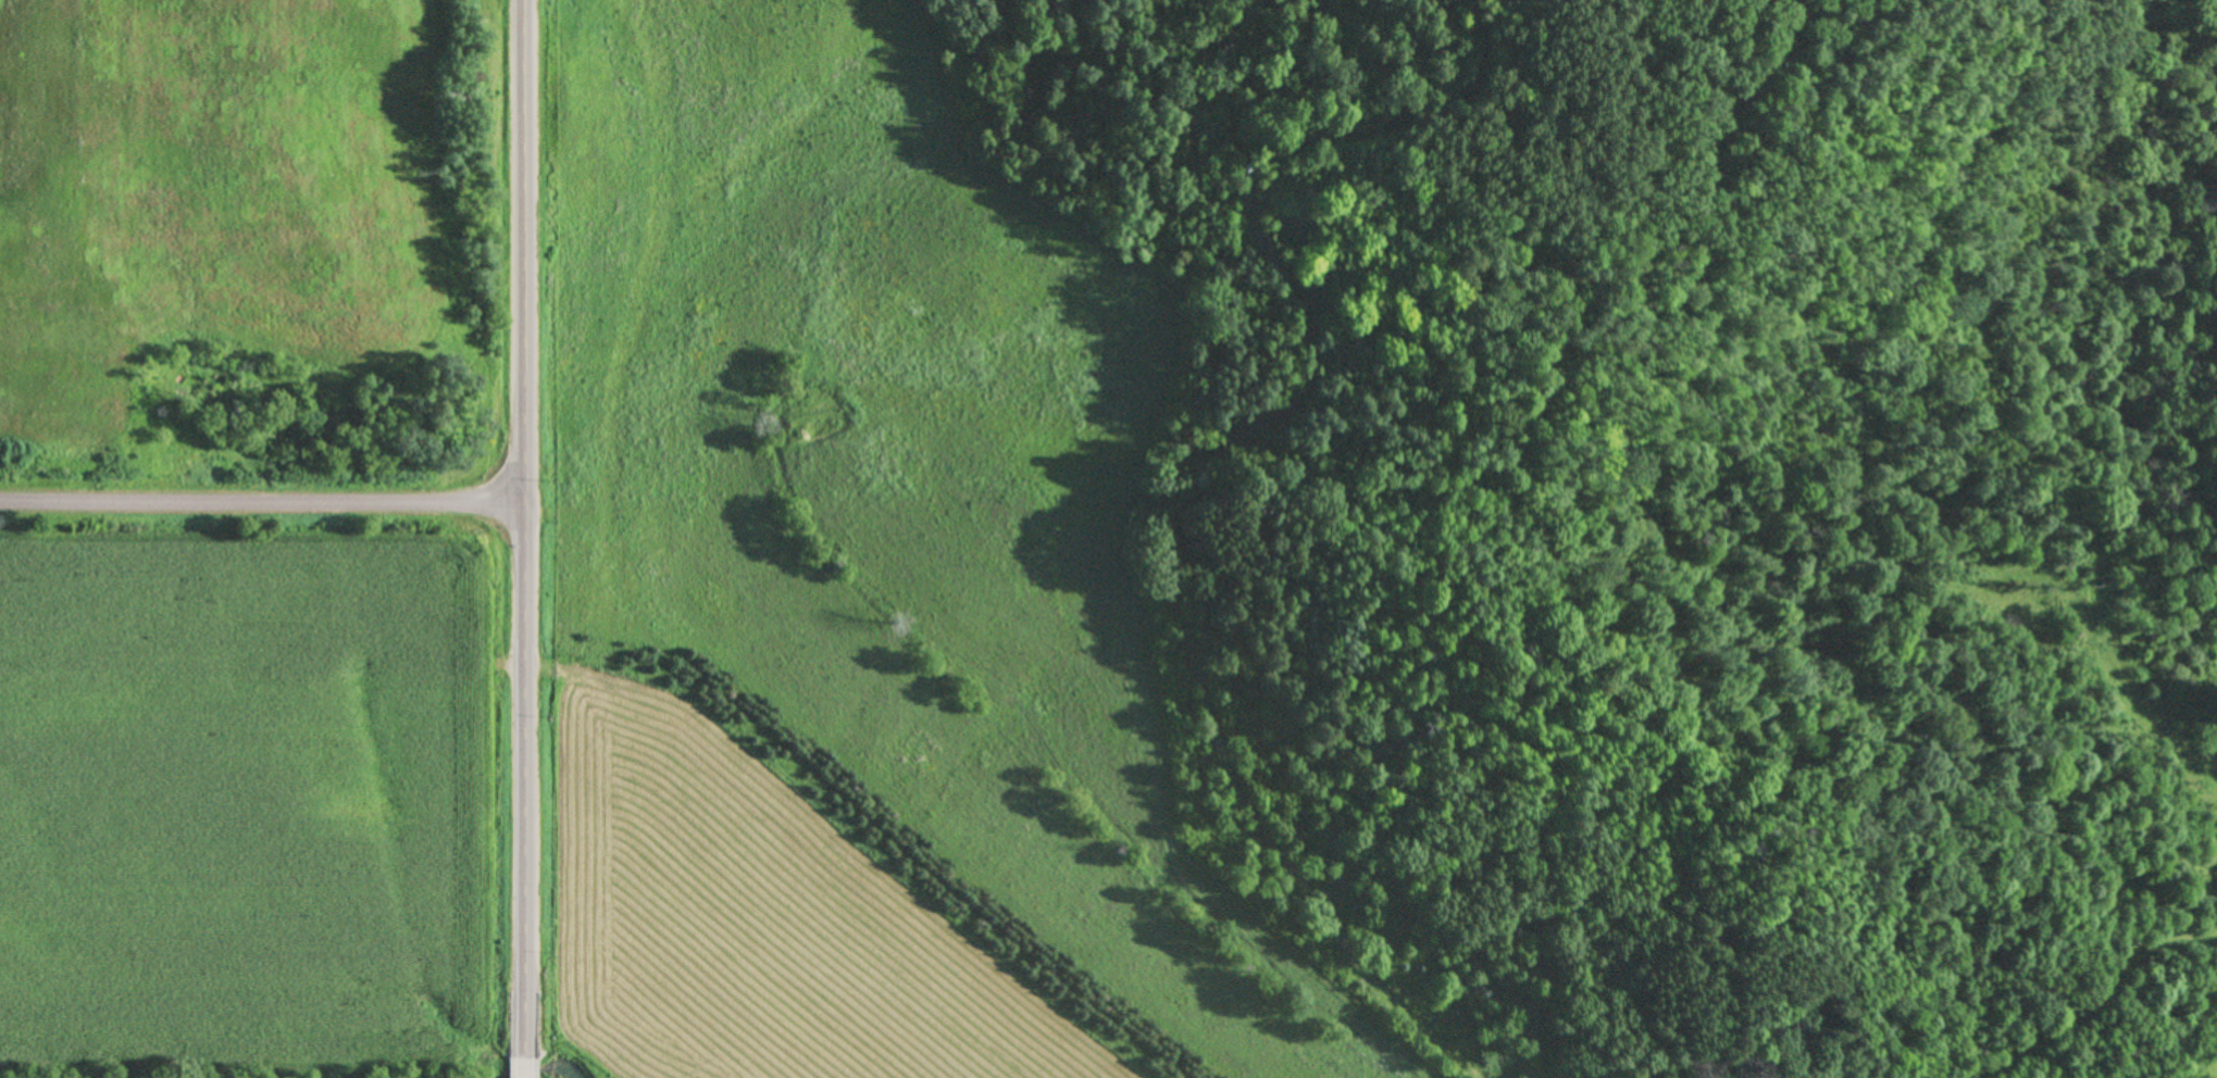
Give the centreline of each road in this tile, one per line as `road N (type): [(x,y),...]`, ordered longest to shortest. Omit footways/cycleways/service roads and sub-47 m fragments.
road 1 (secondary): [(525,1077),(524,0)]
road 2 (residential): [(523,494),(0,495)]

